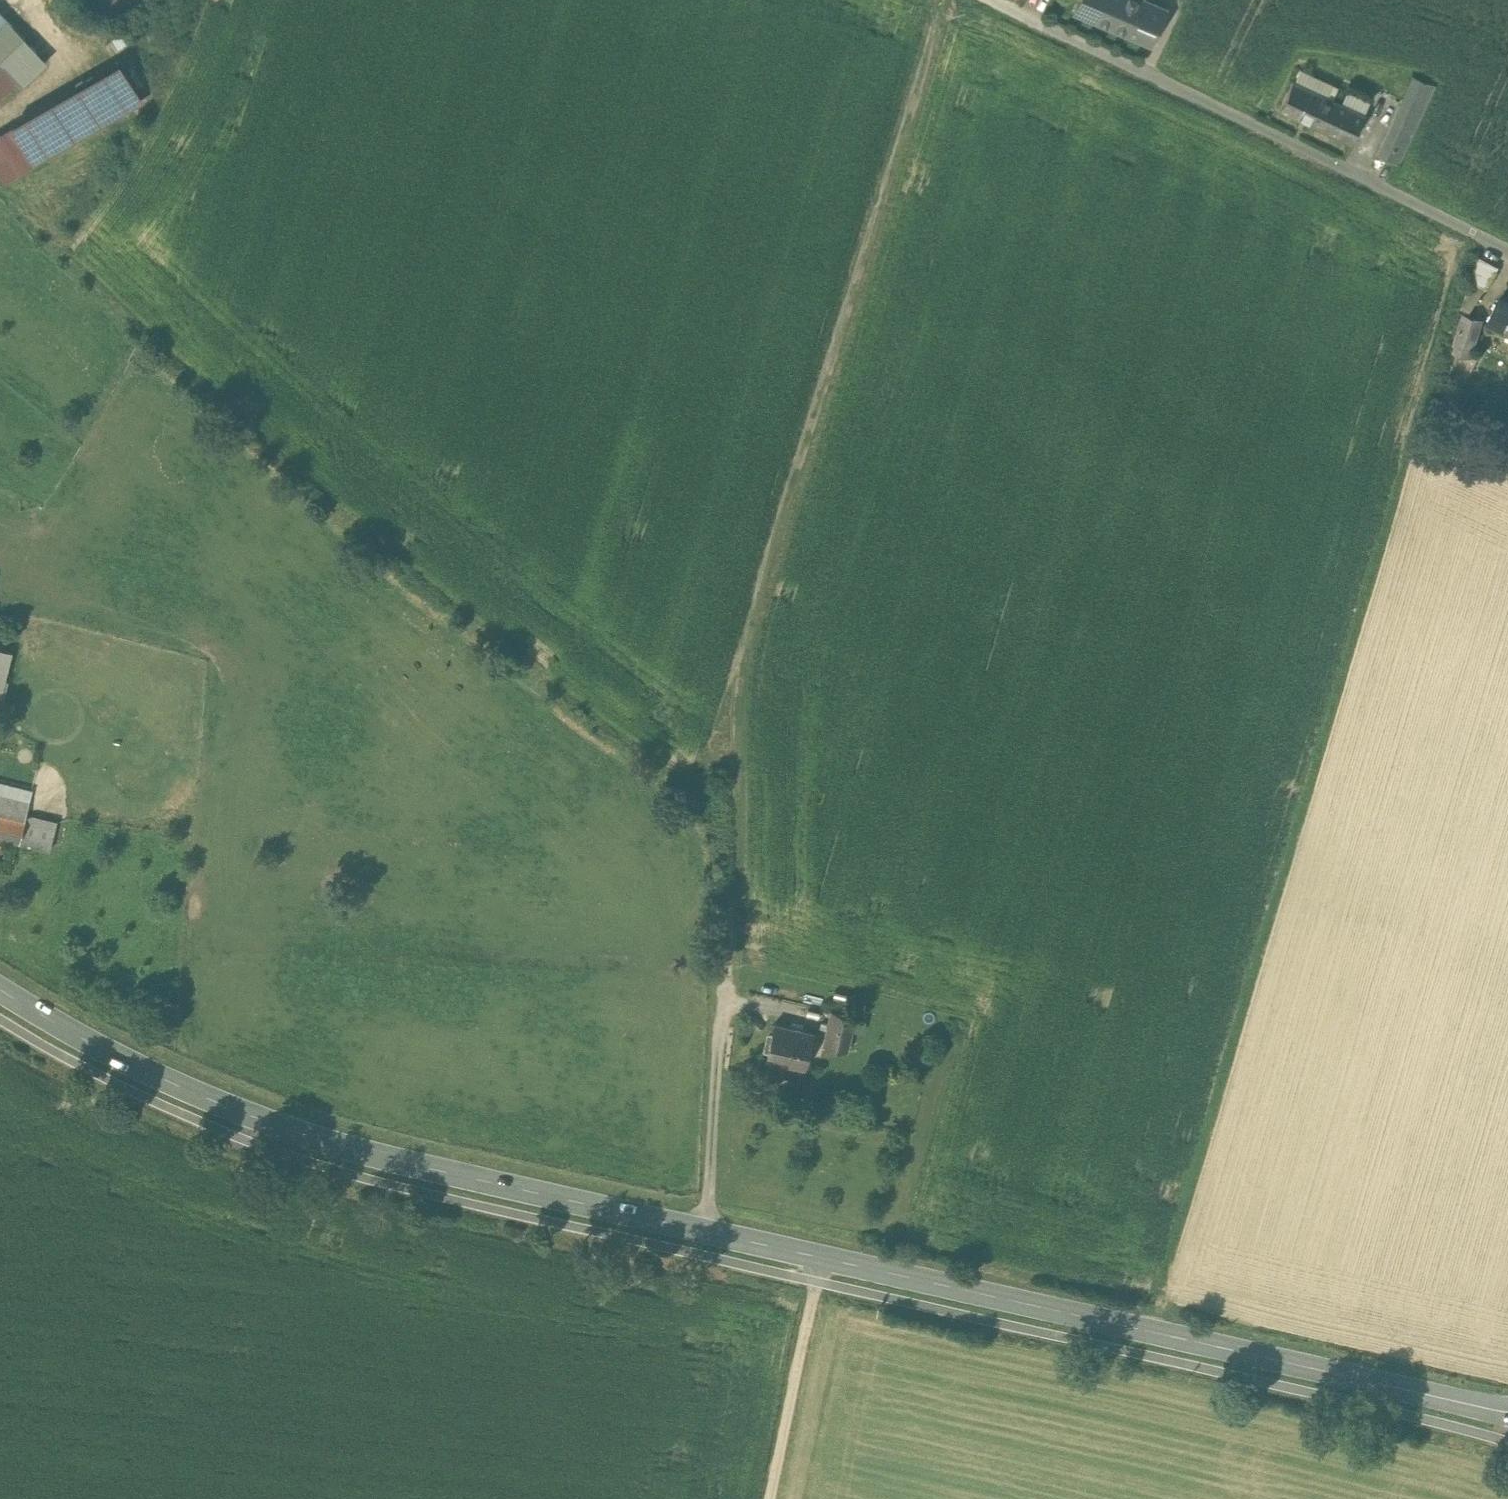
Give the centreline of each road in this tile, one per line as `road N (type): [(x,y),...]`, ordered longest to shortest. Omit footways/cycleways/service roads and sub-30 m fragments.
road 1 (secondary): [(0,988),(204,1098),(355,1149),(1507,1411)]
road 2 (track): [(940,0),(747,632),(728,961)]
road 3 (residential): [(1507,249),(1000,0)]
road 4 (track): [(772,1498),(822,1257)]

